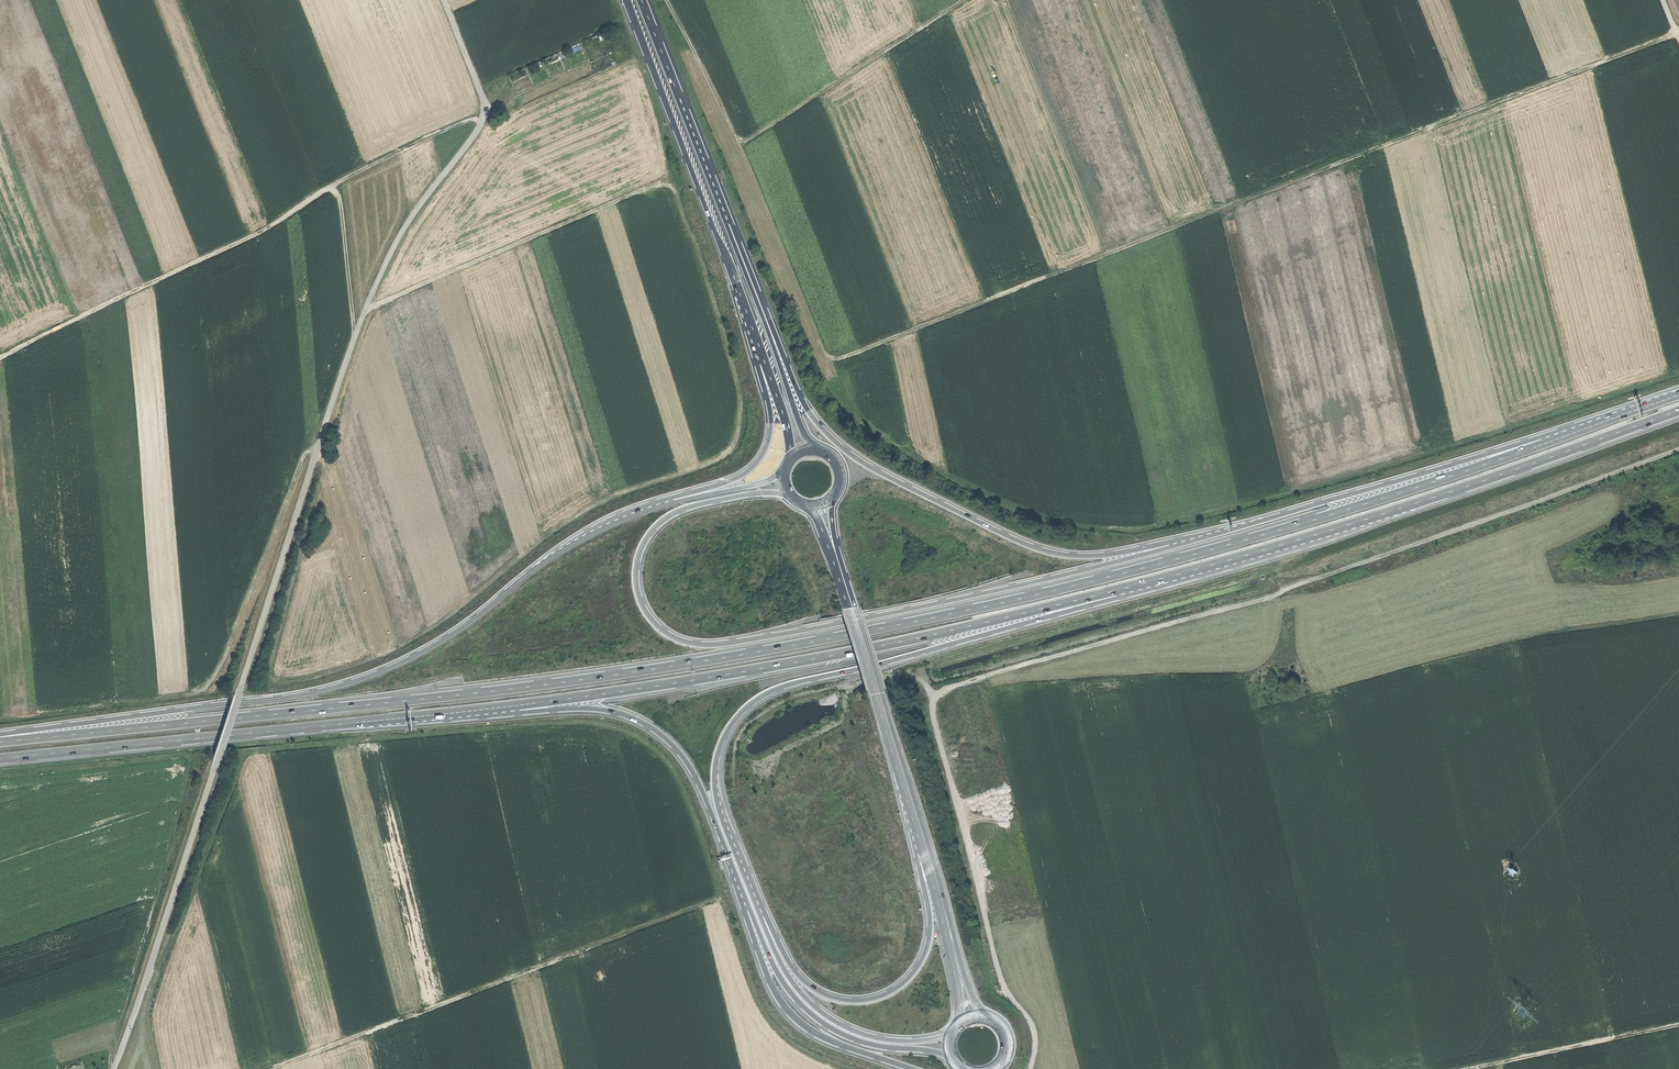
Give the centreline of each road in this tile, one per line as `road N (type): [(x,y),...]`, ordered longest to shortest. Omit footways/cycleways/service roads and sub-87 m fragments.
road 1 (trunk): [(1613,418),(1229,545),(915,622),(563,682),(0,742)]
road 2 (track): [(666,0),(832,356),(1678,35)]
road 3 (track): [(1031,1068),(1036,1035),(999,971),(932,693),(1274,595),(1678,450)]
road 4 (track): [(115,1068),(365,310),(417,208),(483,118),(481,92),(444,0)]
road 5 (track): [(321,448),(330,478),(270,669),(283,683),(385,653),(430,628),(576,515),(726,454),(738,434),(740,389),(674,189),(657,185)]
road 6 (trunk): [(1240,527),(1014,587),(768,637),(704,645),(657,626),(636,577),(645,540),(660,522),(721,500),(792,495)]
road 7 (trunk): [(410,717),(848,652),(1168,577)]
road 8 (track): [(851,1068),(814,1057),(778,1030),(755,994),(721,897),(266,1068)]
road 9 (trunk): [(1240,527),(1129,551),(1055,553),(866,463),(823,431),(802,399),(728,223)]
road 10 (trunk): [(601,530),(446,638),(348,684),(0,733)]
road 11 (trunk): [(748,883),(715,782),(720,747),(747,706),(798,682),(1118,598),(1168,577)]
road 12 (trunk): [(984,1017),(836,544),(834,493)]
road 13 (track): [(483,118),(395,153),(277,222),(0,359)]
road 14 (trunk): [(1168,577),(1417,503),(1678,411)]
road 15 (track): [(0,776),(165,756),(185,755),(190,763),(111,1068)]
road 16 (trunk): [(902,785),(931,934),(919,968),(899,988),(857,1002),(811,987),(748,883)]
road 17 (trunk): [(0,759),(410,717)]
road 18 (trunk): [(1613,418),(1240,527)]
road 19 (trunk): [(410,717),(591,708),(634,718),(684,759),(724,845)]
road 20 (trunk): [(724,845),(774,967),(813,1016),(858,1041),(939,1053),(957,1063)]
road 21 (trunk): [(744,306),(770,411),(757,461),(743,475),(601,530)]
road 22 (trunk): [(627,0),(744,306)]
road 23 (track): [(365,310),(657,185)]
road 24 (trunk): [(724,845),(788,1011),(814,1033),(909,1068)]
road 25 (trunk): [(806,503),(828,547),(902,785)]
road 26 (trunk): [(954,1031),(898,1041),(830,1019),(786,972),(748,883)]
road 27 (track): [(963,0),(738,142)]
road 28 (trunk): [(902,785),(942,912),(959,1025)]
road 29 (trunk): [(822,448),(799,422),(728,223)]
road 30 (trunk): [(728,223),(642,0)]
road 31 (track): [(1473,1068),(1678,1024)]
road 32 (trunk): [(785,470),(601,530)]
road 33 (trunk): [(744,306),(782,411),(788,461)]
road 34 (track): [(332,188),(340,199),(355,340)]

